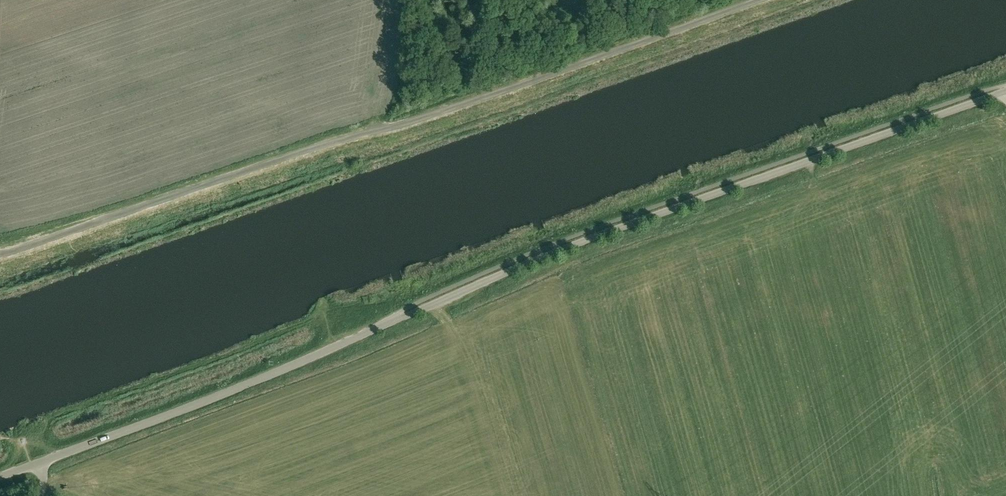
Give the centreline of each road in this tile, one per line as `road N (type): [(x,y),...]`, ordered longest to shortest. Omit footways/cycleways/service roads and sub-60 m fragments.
road 1 (track): [(762,0),(0,257)]
road 2 (unclassified): [(392,320),(664,211),(1005,91)]
road 3 (unclassified): [(392,320),(0,478)]

